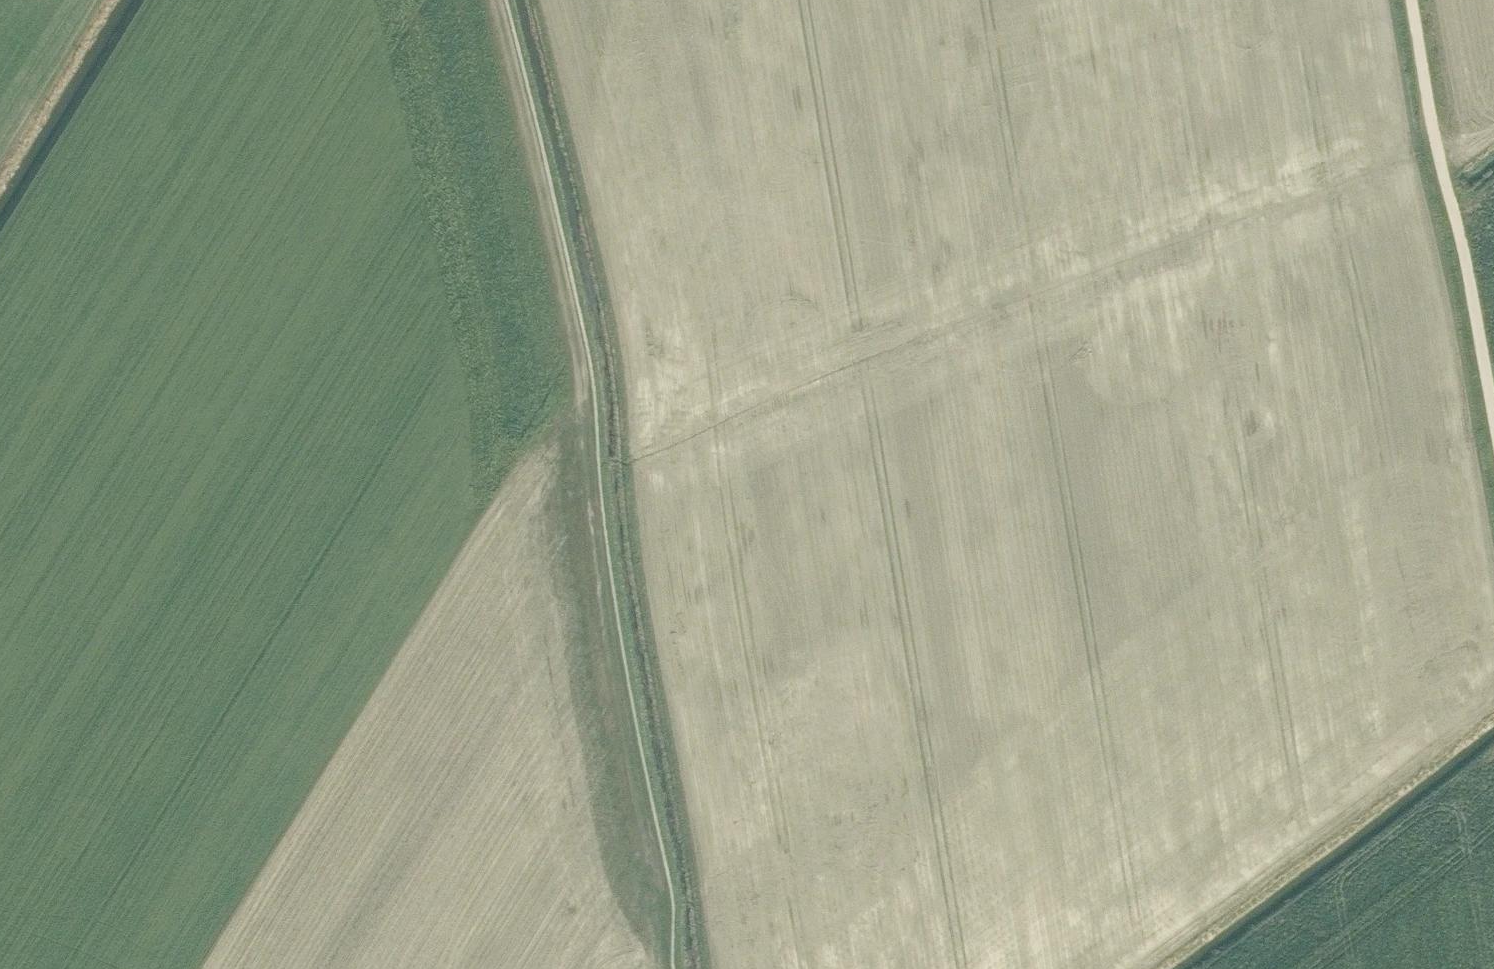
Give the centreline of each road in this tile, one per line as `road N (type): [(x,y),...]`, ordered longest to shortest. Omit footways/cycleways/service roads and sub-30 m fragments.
road 1 (track): [(656,883),(599,578),(560,278),(491,0)]

